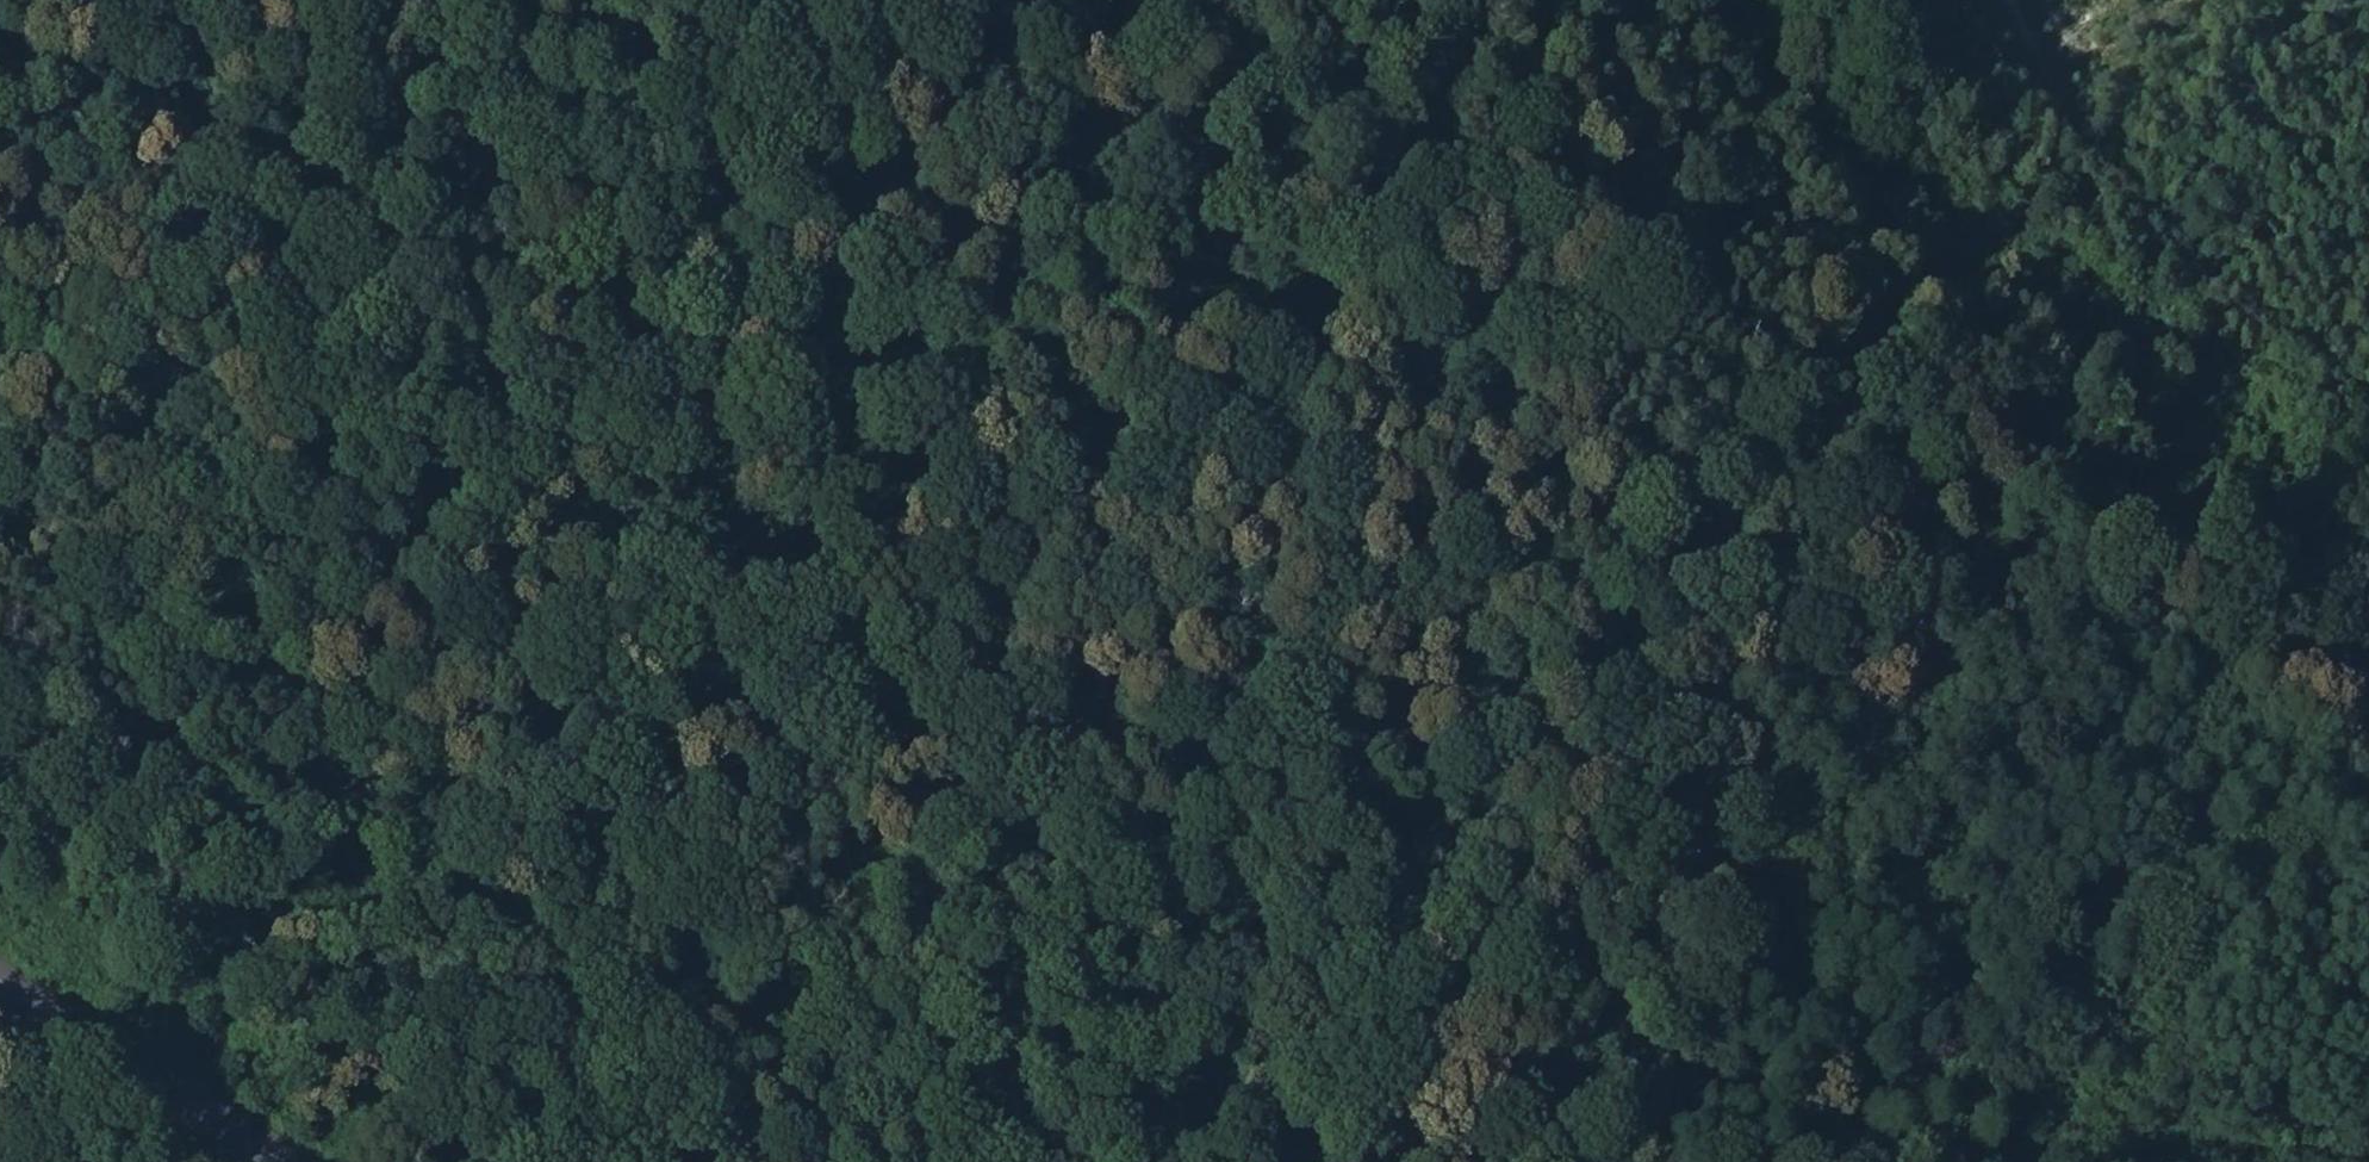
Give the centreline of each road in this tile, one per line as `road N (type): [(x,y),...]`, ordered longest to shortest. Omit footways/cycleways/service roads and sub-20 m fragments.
road 1 (track): [(2368,519),(2181,370),(1874,164),(1713,0)]
road 2 (tertiary): [(282,1161),(0,982)]

